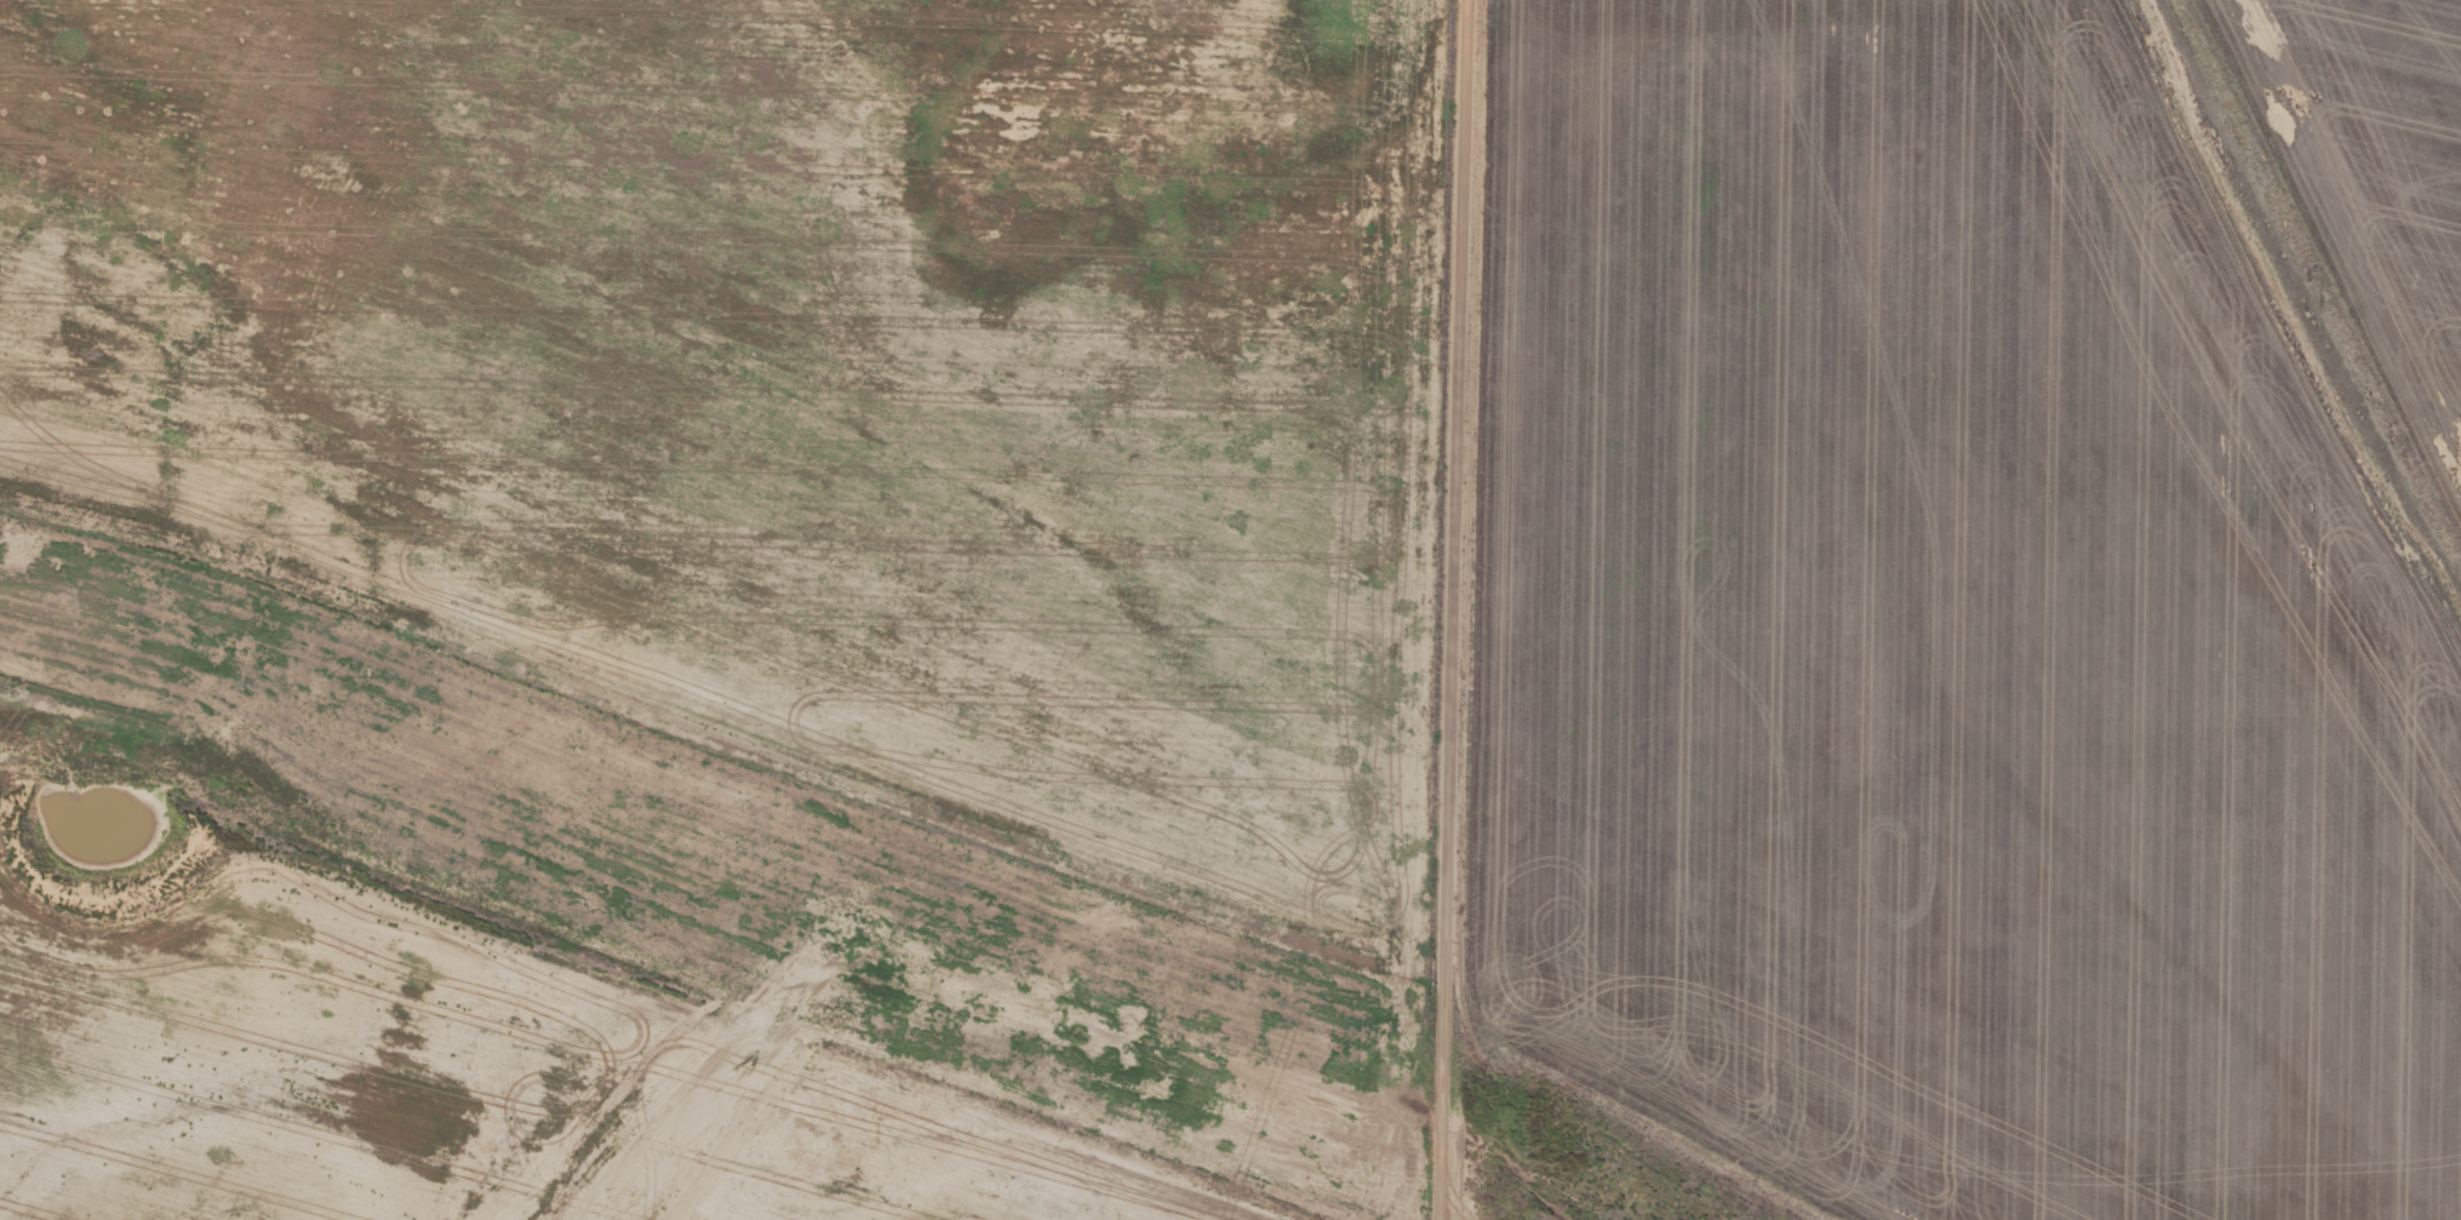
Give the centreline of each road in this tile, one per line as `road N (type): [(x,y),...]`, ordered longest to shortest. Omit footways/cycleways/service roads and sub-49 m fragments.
road 1 (residential): [(1441,1219),(1470,0)]

